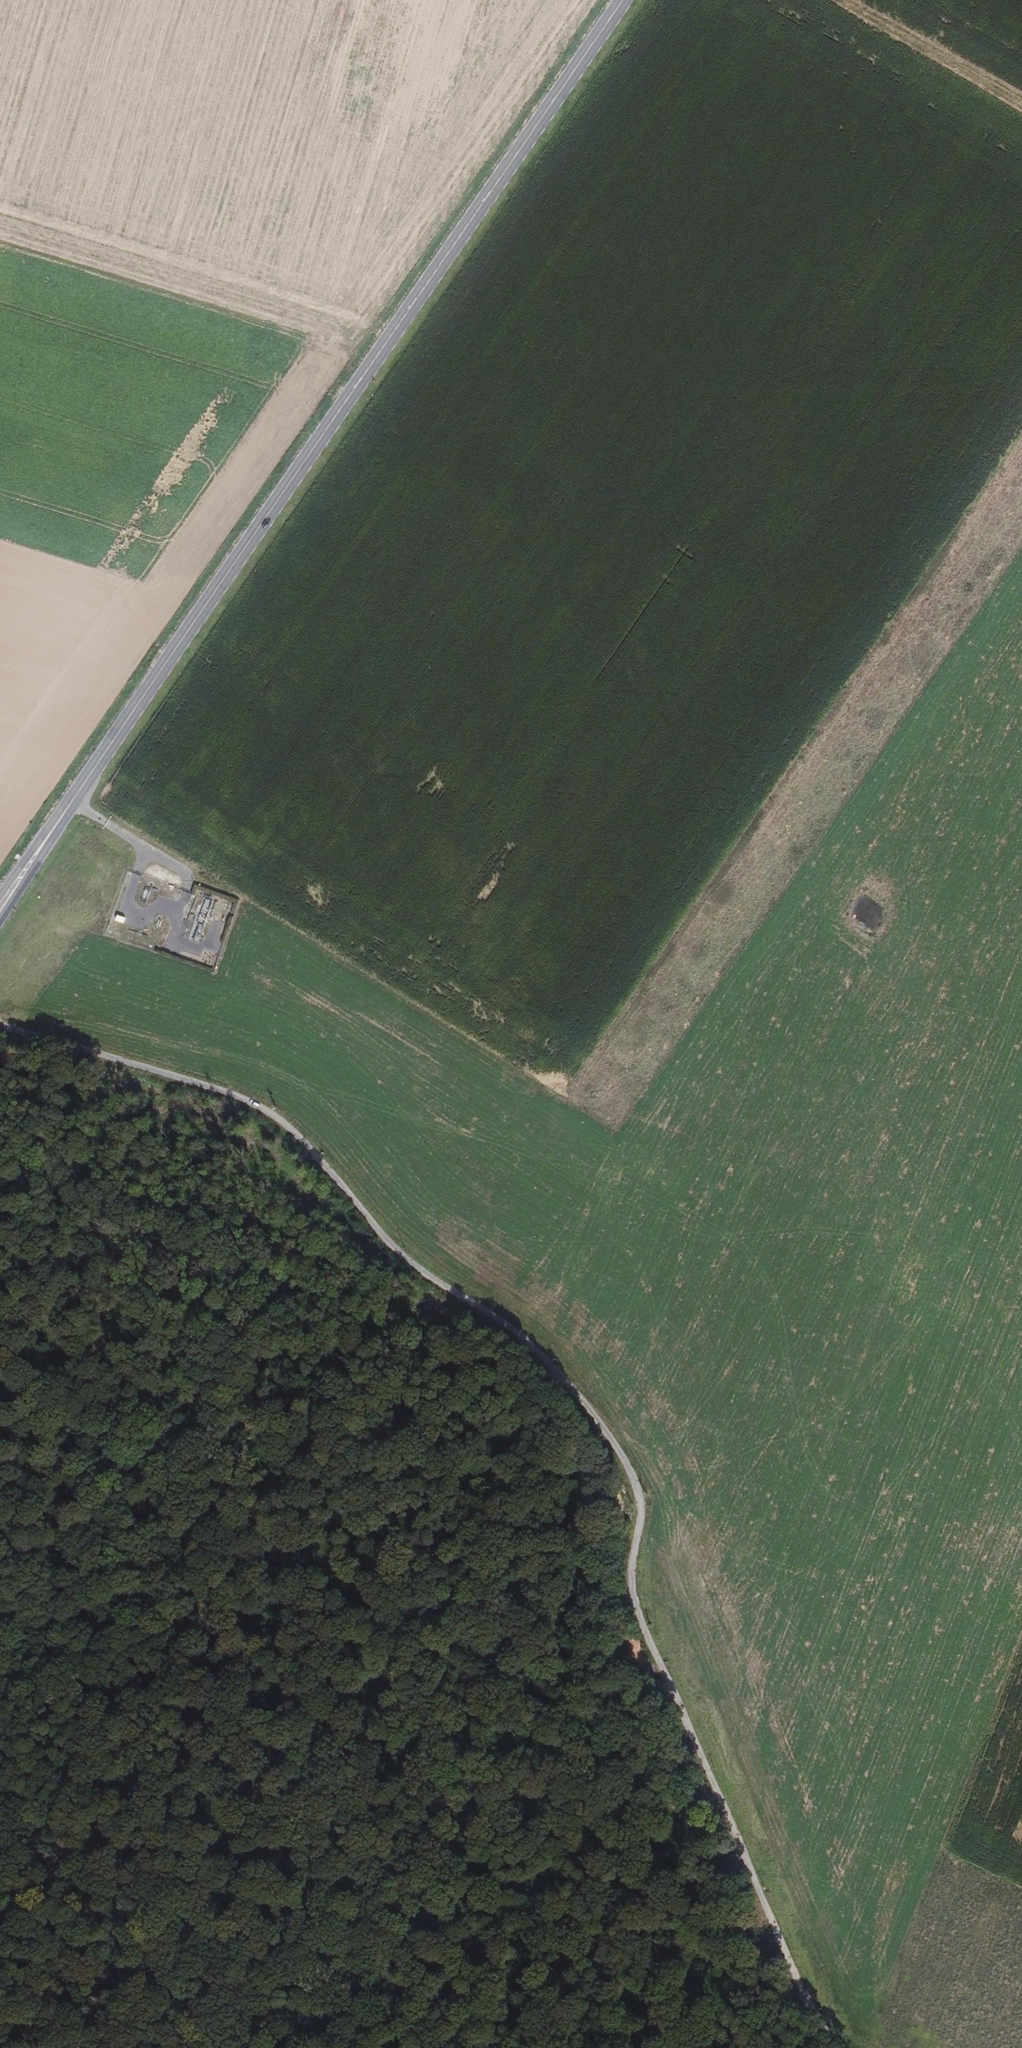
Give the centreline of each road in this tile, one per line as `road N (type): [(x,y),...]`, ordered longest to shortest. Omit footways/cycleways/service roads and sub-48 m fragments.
road 1 (track): [(0,1027),(250,1102),(559,1369),(637,1512),(674,1707),(841,2047)]
road 2 (secondary): [(619,0),(0,901)]

